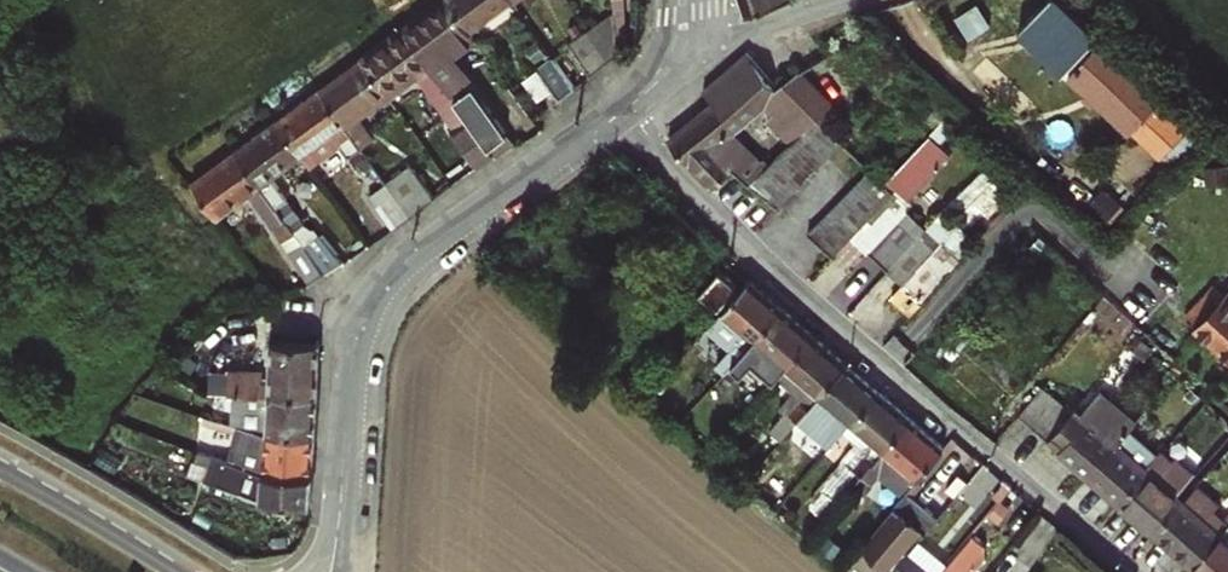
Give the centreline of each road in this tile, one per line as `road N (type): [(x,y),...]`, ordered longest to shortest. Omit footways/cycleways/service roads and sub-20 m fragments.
road 1 (residential): [(619,113),(717,213),(1123,571)]
road 2 (residential): [(336,534),(348,382),(371,299),(422,247),(619,113)]
road 3 (primary): [(171,571),(0,469)]
road 4 (unclassified): [(671,58),(823,0)]

